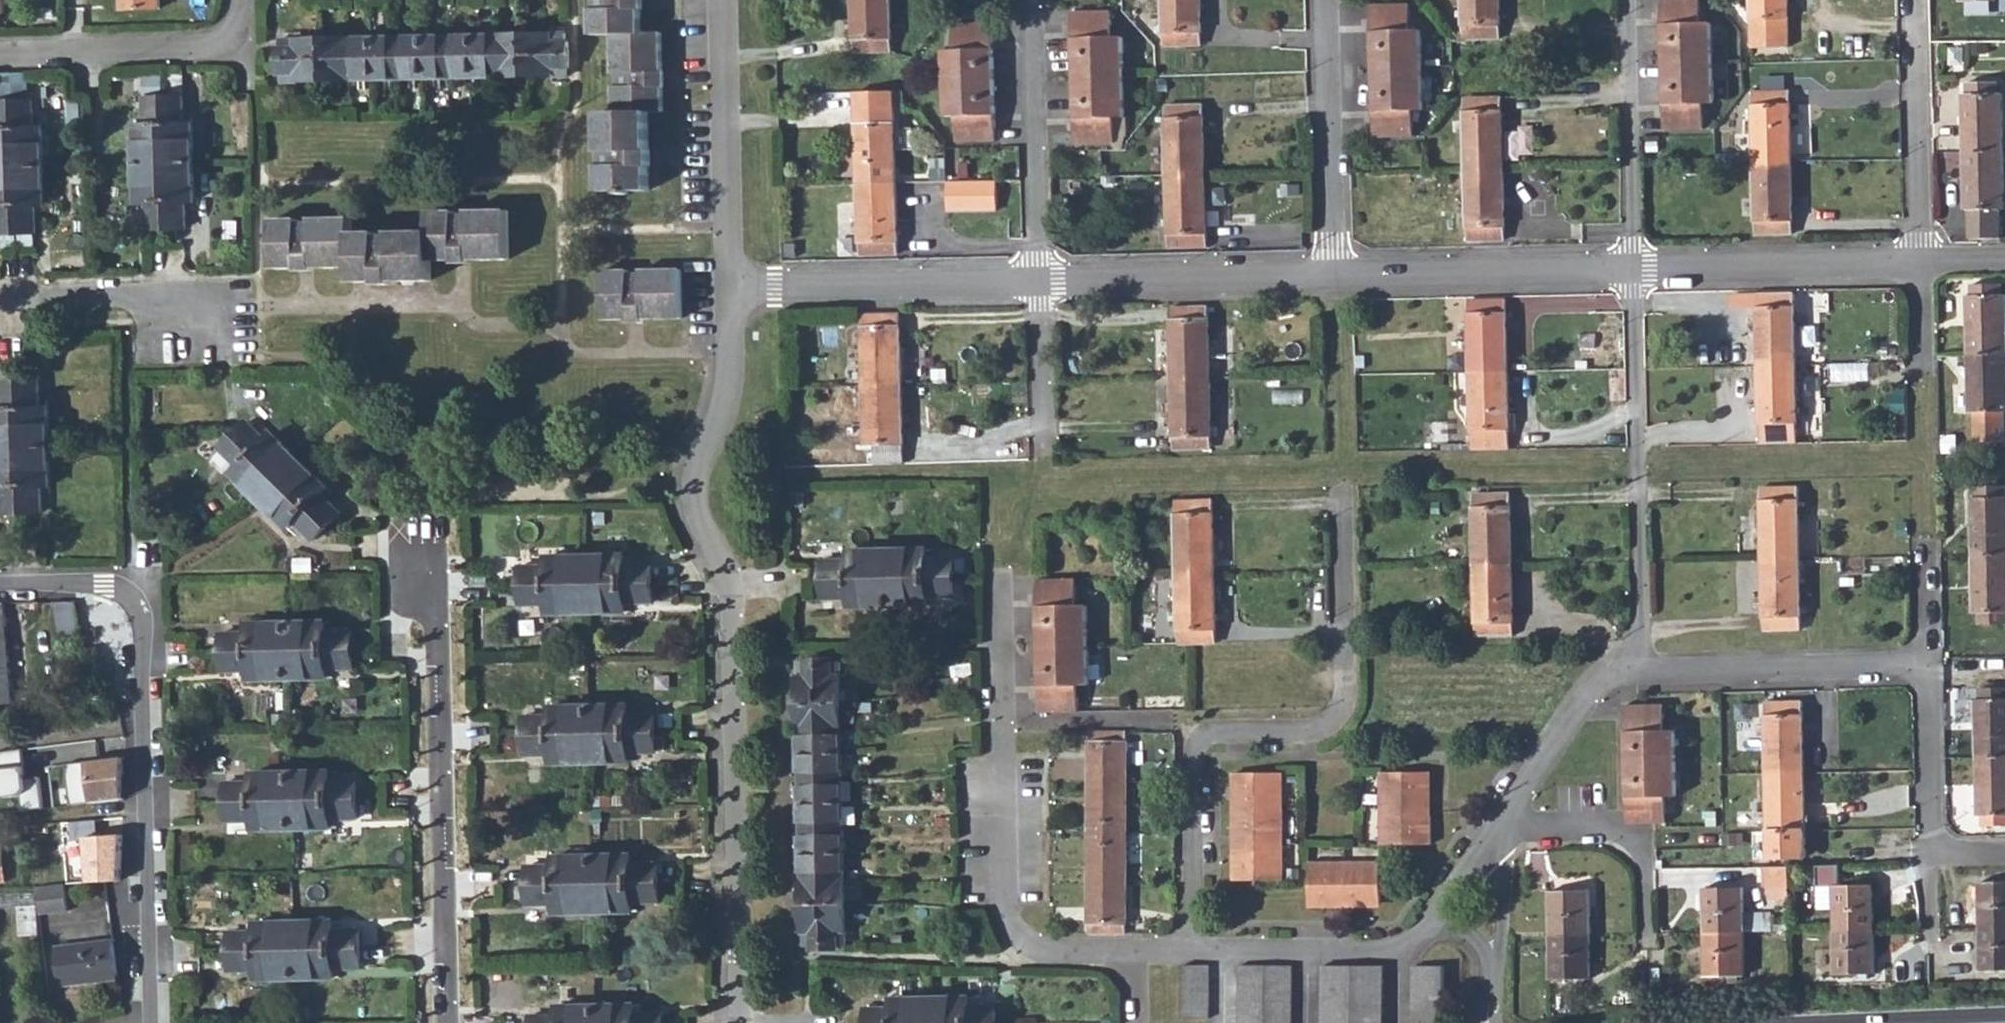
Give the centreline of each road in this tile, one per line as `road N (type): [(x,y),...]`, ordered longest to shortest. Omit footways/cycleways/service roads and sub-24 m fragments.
road 1 (residential): [(741,1022),(734,612),(723,562),(701,518),(699,477),(723,414),(729,288)]
road 2 (residential): [(1191,951),(1196,757),(1229,736),(1325,734),(1349,710),(1340,475)]
road 3 (residential): [(0,586),(105,586),(135,602),(146,627),(156,1022)]
road 4 (residential): [(450,1022),(436,657),(412,525)]
road 5 (residential): [(1142,957),(1028,950),(1000,906),(997,613)]
road 6 (residential): [(1633,270),(1640,642),(1614,668)]
road 7 (residential): [(1614,668),(1931,664)]
road 8 (residential): [(729,288),(1039,282)]
road 9 (residential): [(1332,280),(1633,270)]
road 10 (residential): [(1039,282),(1332,280)]
road 11 (residential): [(729,288),(722,0)]
road 12 (residential): [(1633,270),(1919,267)]
road 13 (residential): [(1033,0),(1039,282)]
road 14 (residential): [(1332,280),(1331,0)]
road 15 (residential): [(244,0),(239,36),(201,53),(0,59)]
road 16 (residential): [(1628,0),(1633,270)]
road 17 (residential): [(1919,267),(1915,0)]
road 18 (residential): [(1191,951),(1393,951),(1435,922)]
road 19 (residential): [(1504,835),(1576,827),(1646,848),(1655,929)]
road 20 (residential): [(1504,835),(1544,754),(1614,668)]
road 21 (residential): [(197,328),(96,299),(0,303)]
road 22 (residential): [(1039,282),(1044,460)]
road 23 (residential): [(1931,664),(1939,831)]
road 24 (residential): [(1492,982),(1505,922),(1495,855)]

